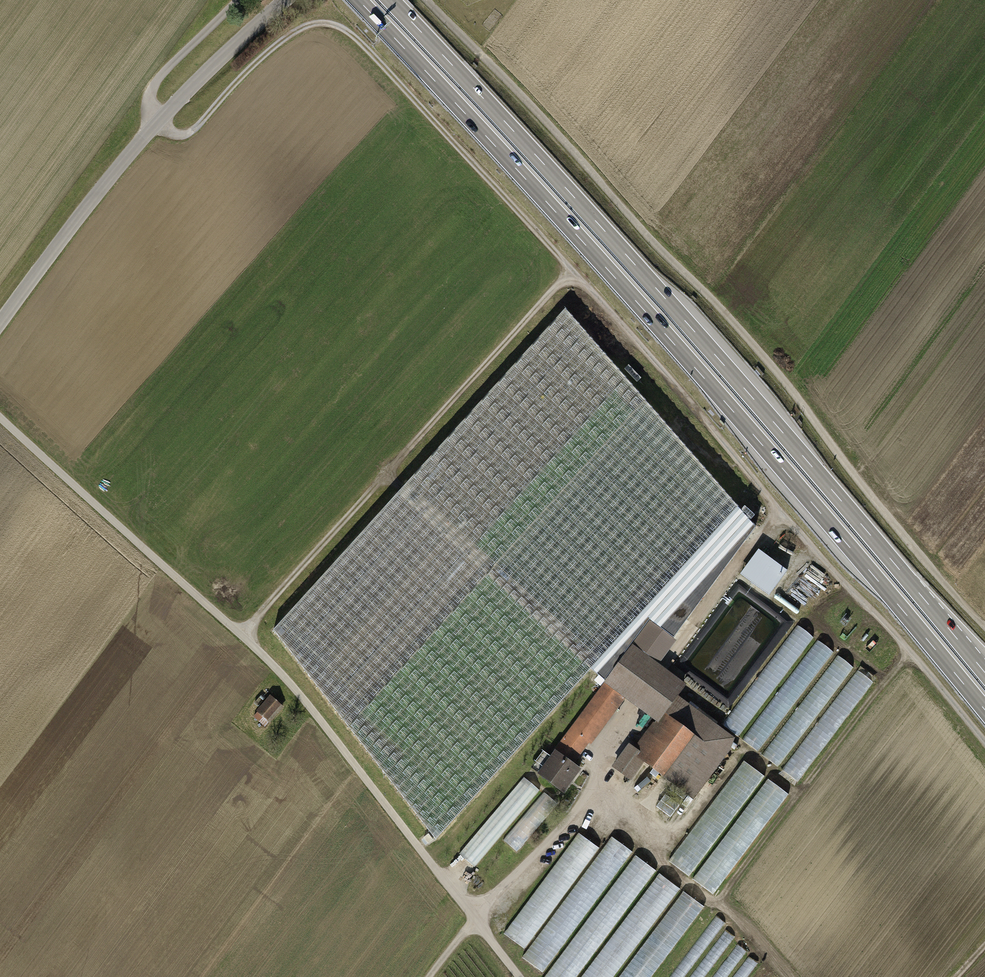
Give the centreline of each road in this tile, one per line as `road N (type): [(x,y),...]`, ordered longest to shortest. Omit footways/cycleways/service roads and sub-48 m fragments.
road 1 (track): [(984,745),(573,270),(345,29),(318,23),(289,36),(194,131),(180,136),(158,124),(149,111),(153,89),(240,0)]
road 2 (trunk): [(359,0),(671,340),(984,710)]
road 3 (trunk): [(984,673),(615,241),(391,0)]
road 4 (track): [(427,0),(711,297),(984,626)]
road 5 (track): [(521,976),(319,716),(0,416)]
road 6 (track): [(241,636),(573,270)]
road 7 (unclassified): [(0,325),(158,124),(284,0)]

